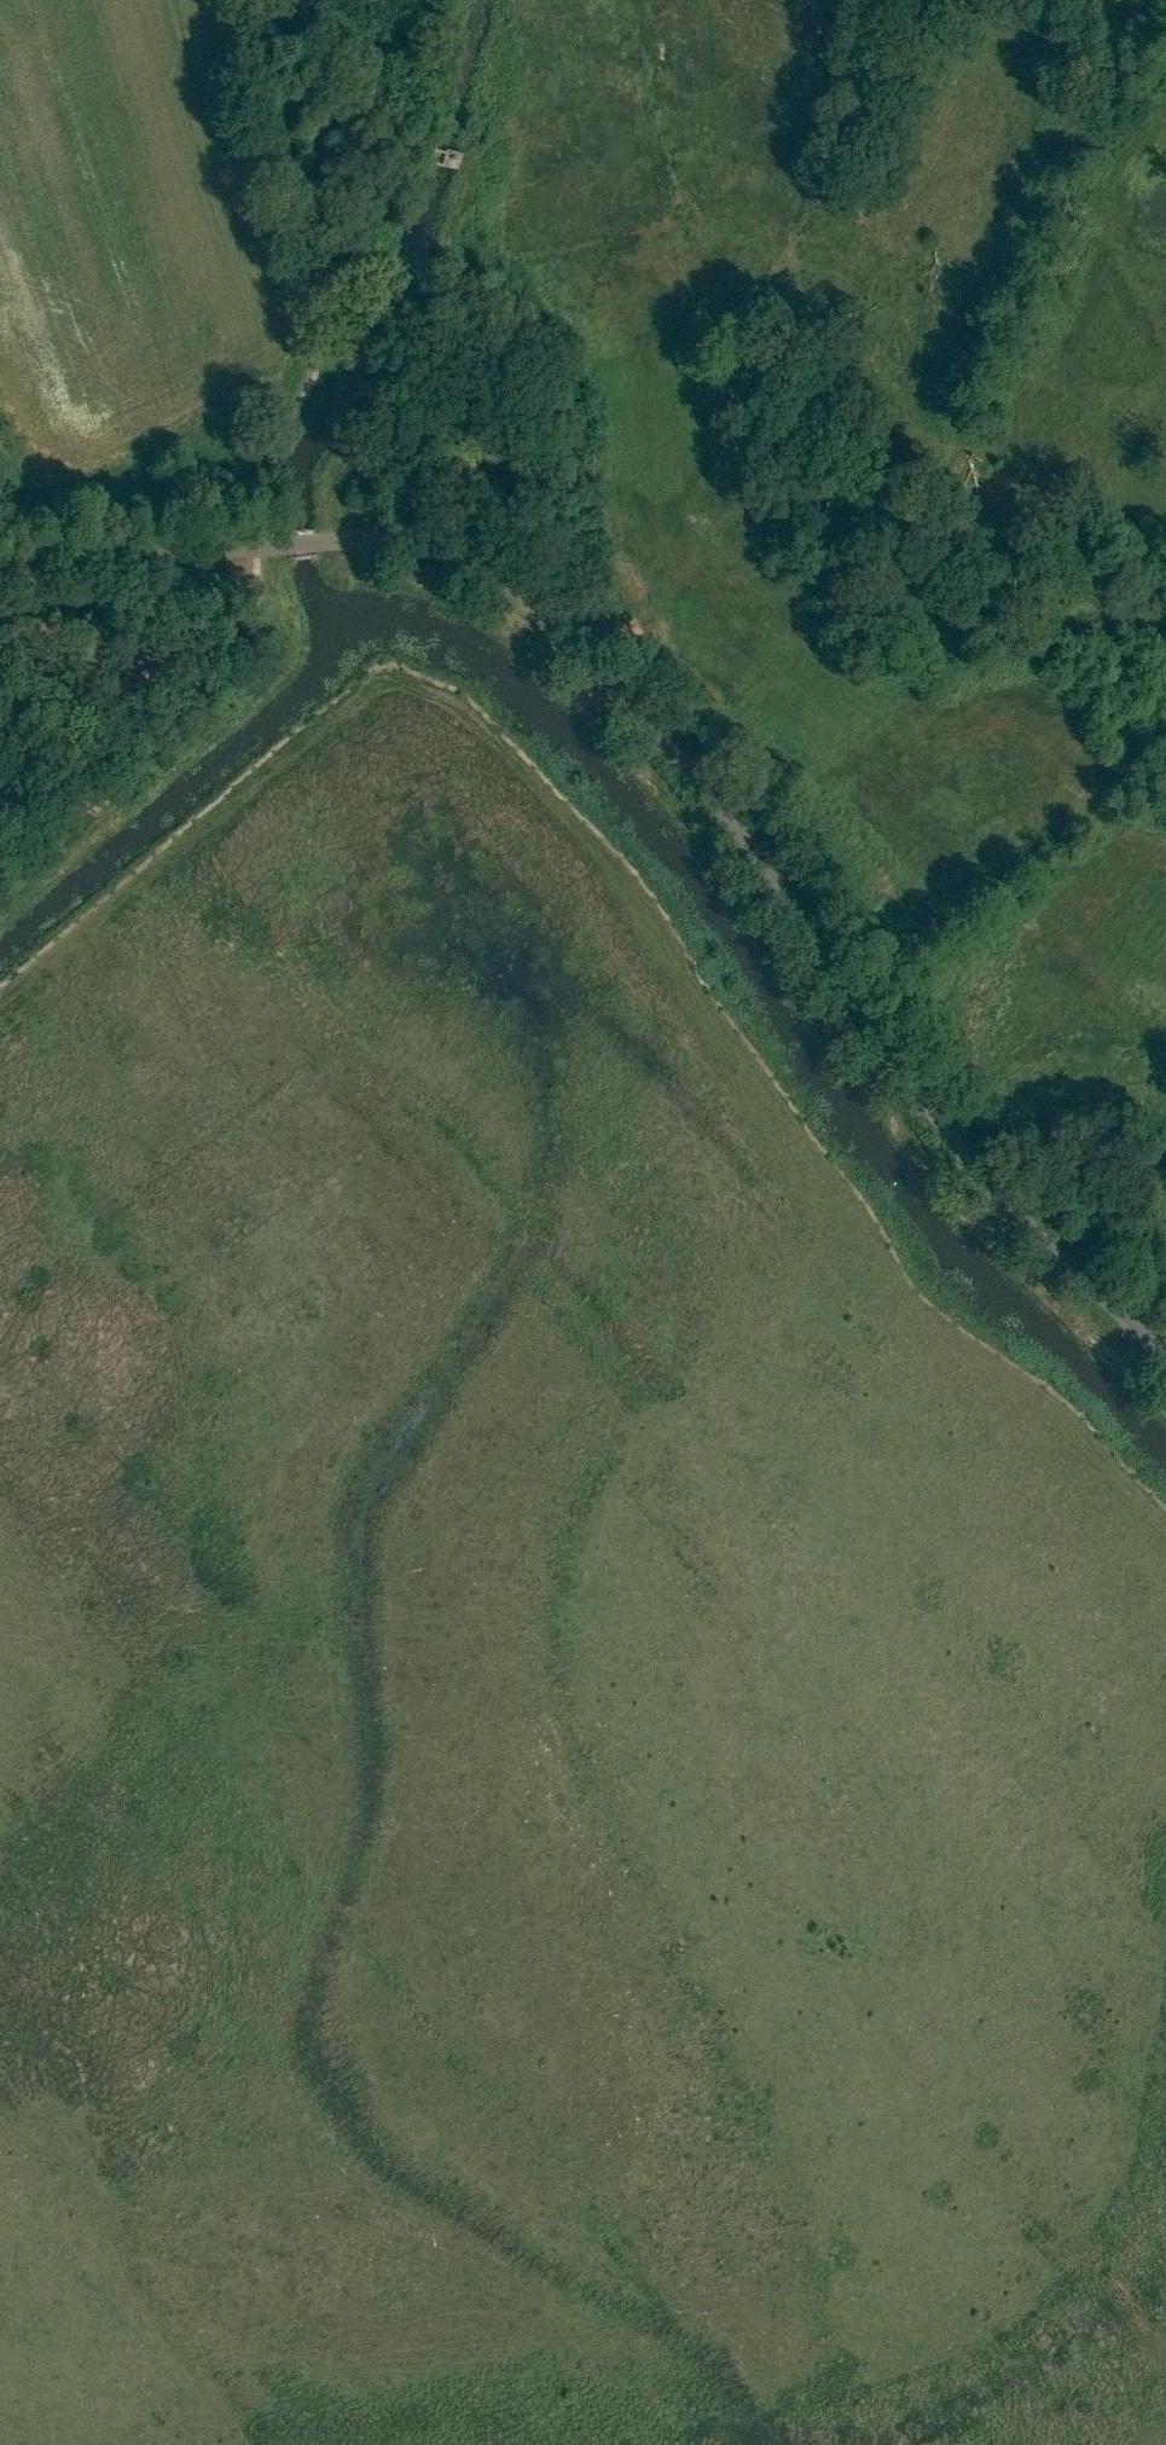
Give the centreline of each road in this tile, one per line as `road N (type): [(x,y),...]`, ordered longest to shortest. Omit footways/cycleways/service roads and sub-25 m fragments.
road 1 (unclassified): [(330,542),(378,541),(450,556),(524,600),(733,822),(975,1167),(1165,1357)]
road 2 (track): [(0,923),(284,676),(256,581),(265,547)]
road 3 (unclassified): [(330,542),(0,575)]

